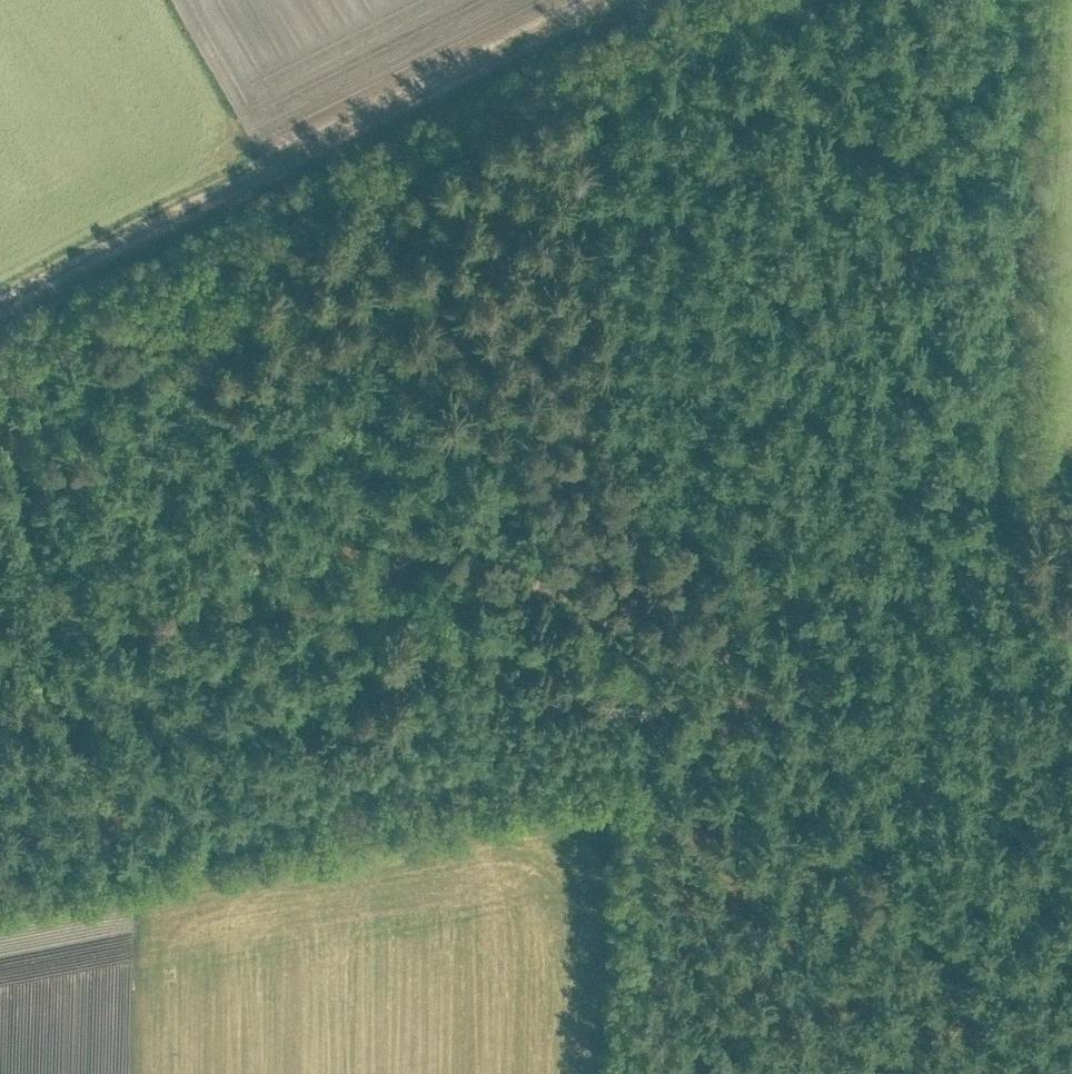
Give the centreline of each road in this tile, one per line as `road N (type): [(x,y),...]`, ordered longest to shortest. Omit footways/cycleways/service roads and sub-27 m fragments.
road 1 (track): [(0,305),(607,0)]

